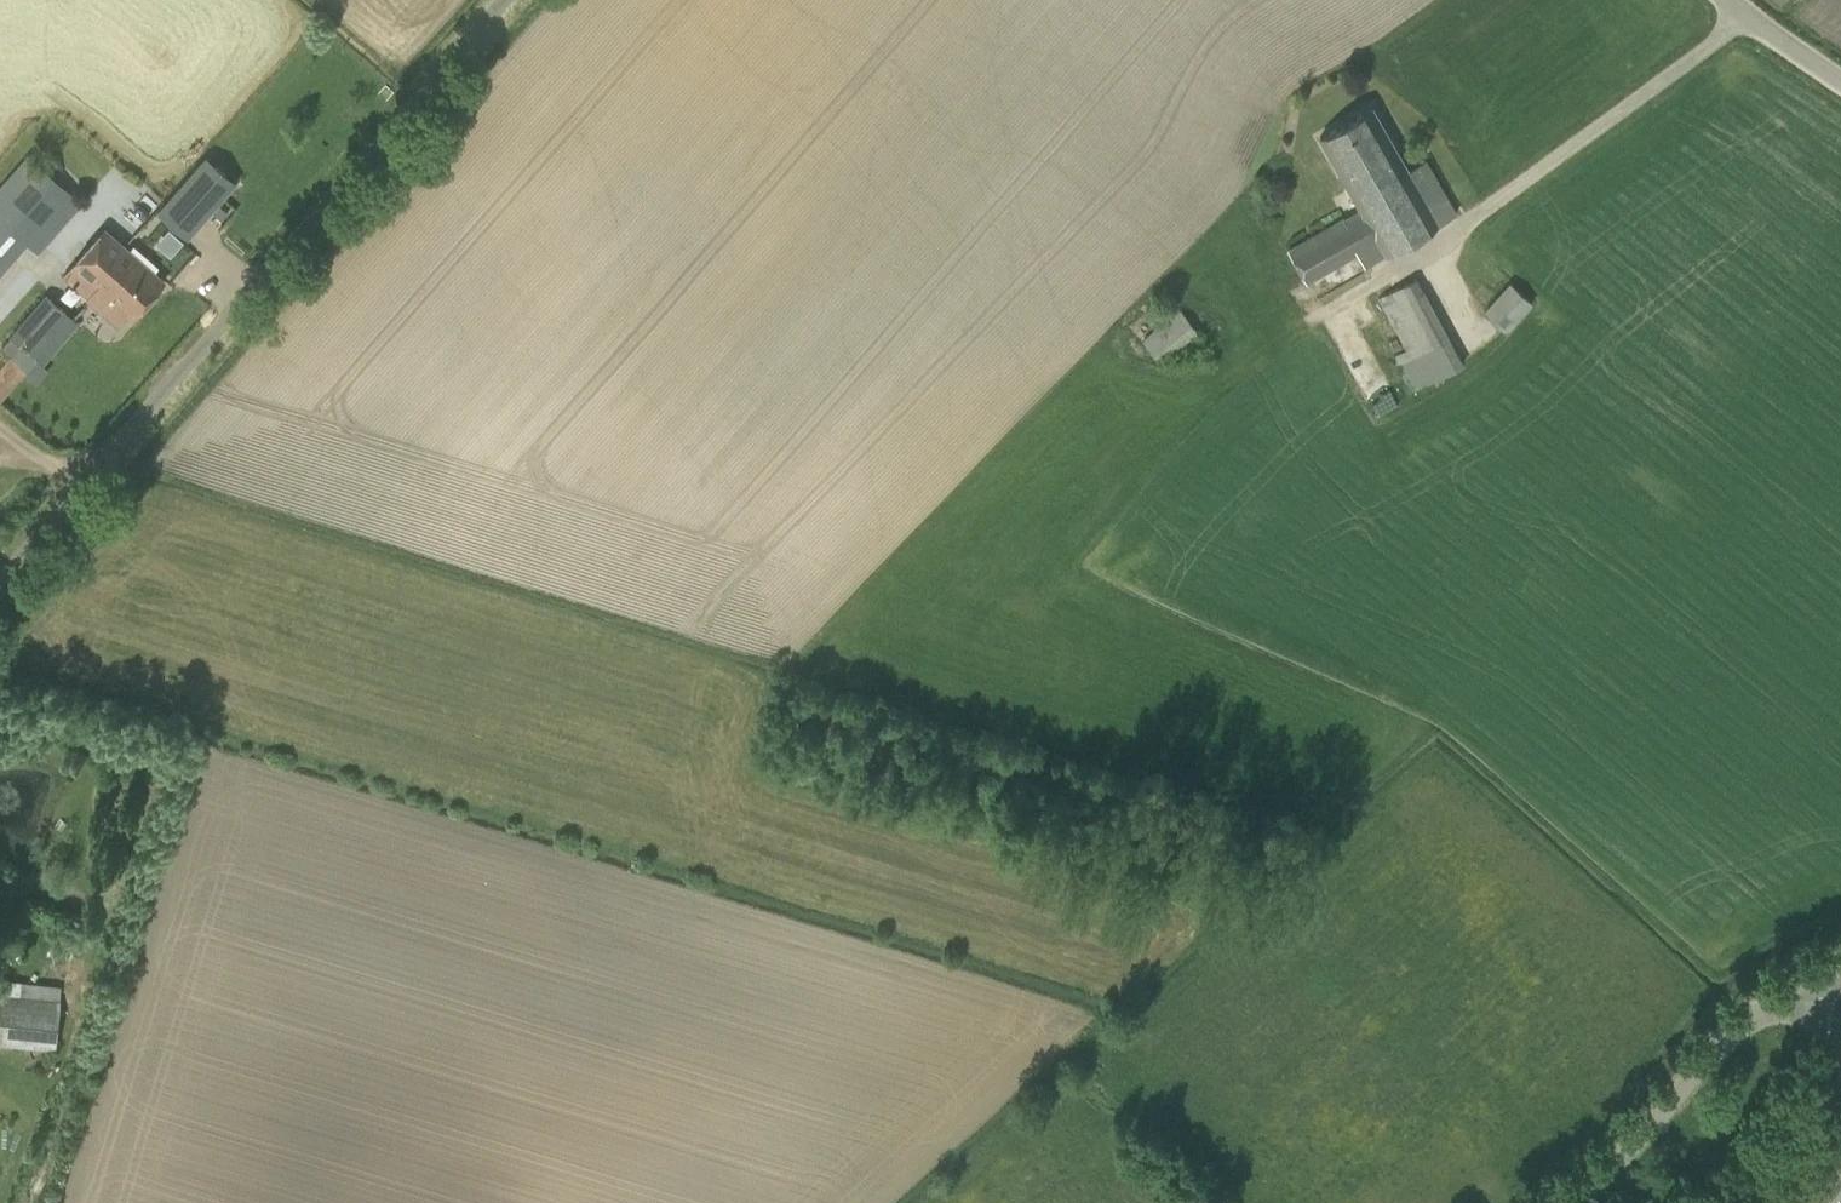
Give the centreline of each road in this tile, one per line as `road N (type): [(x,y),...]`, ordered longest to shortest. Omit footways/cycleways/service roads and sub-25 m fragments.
road 1 (unclassified): [(0,581),(504,0)]
road 2 (unclassified): [(1566,1202),(1750,1017),(1770,1006),(1840,998)]
road 3 (unclassified): [(1840,84),(1716,0)]

